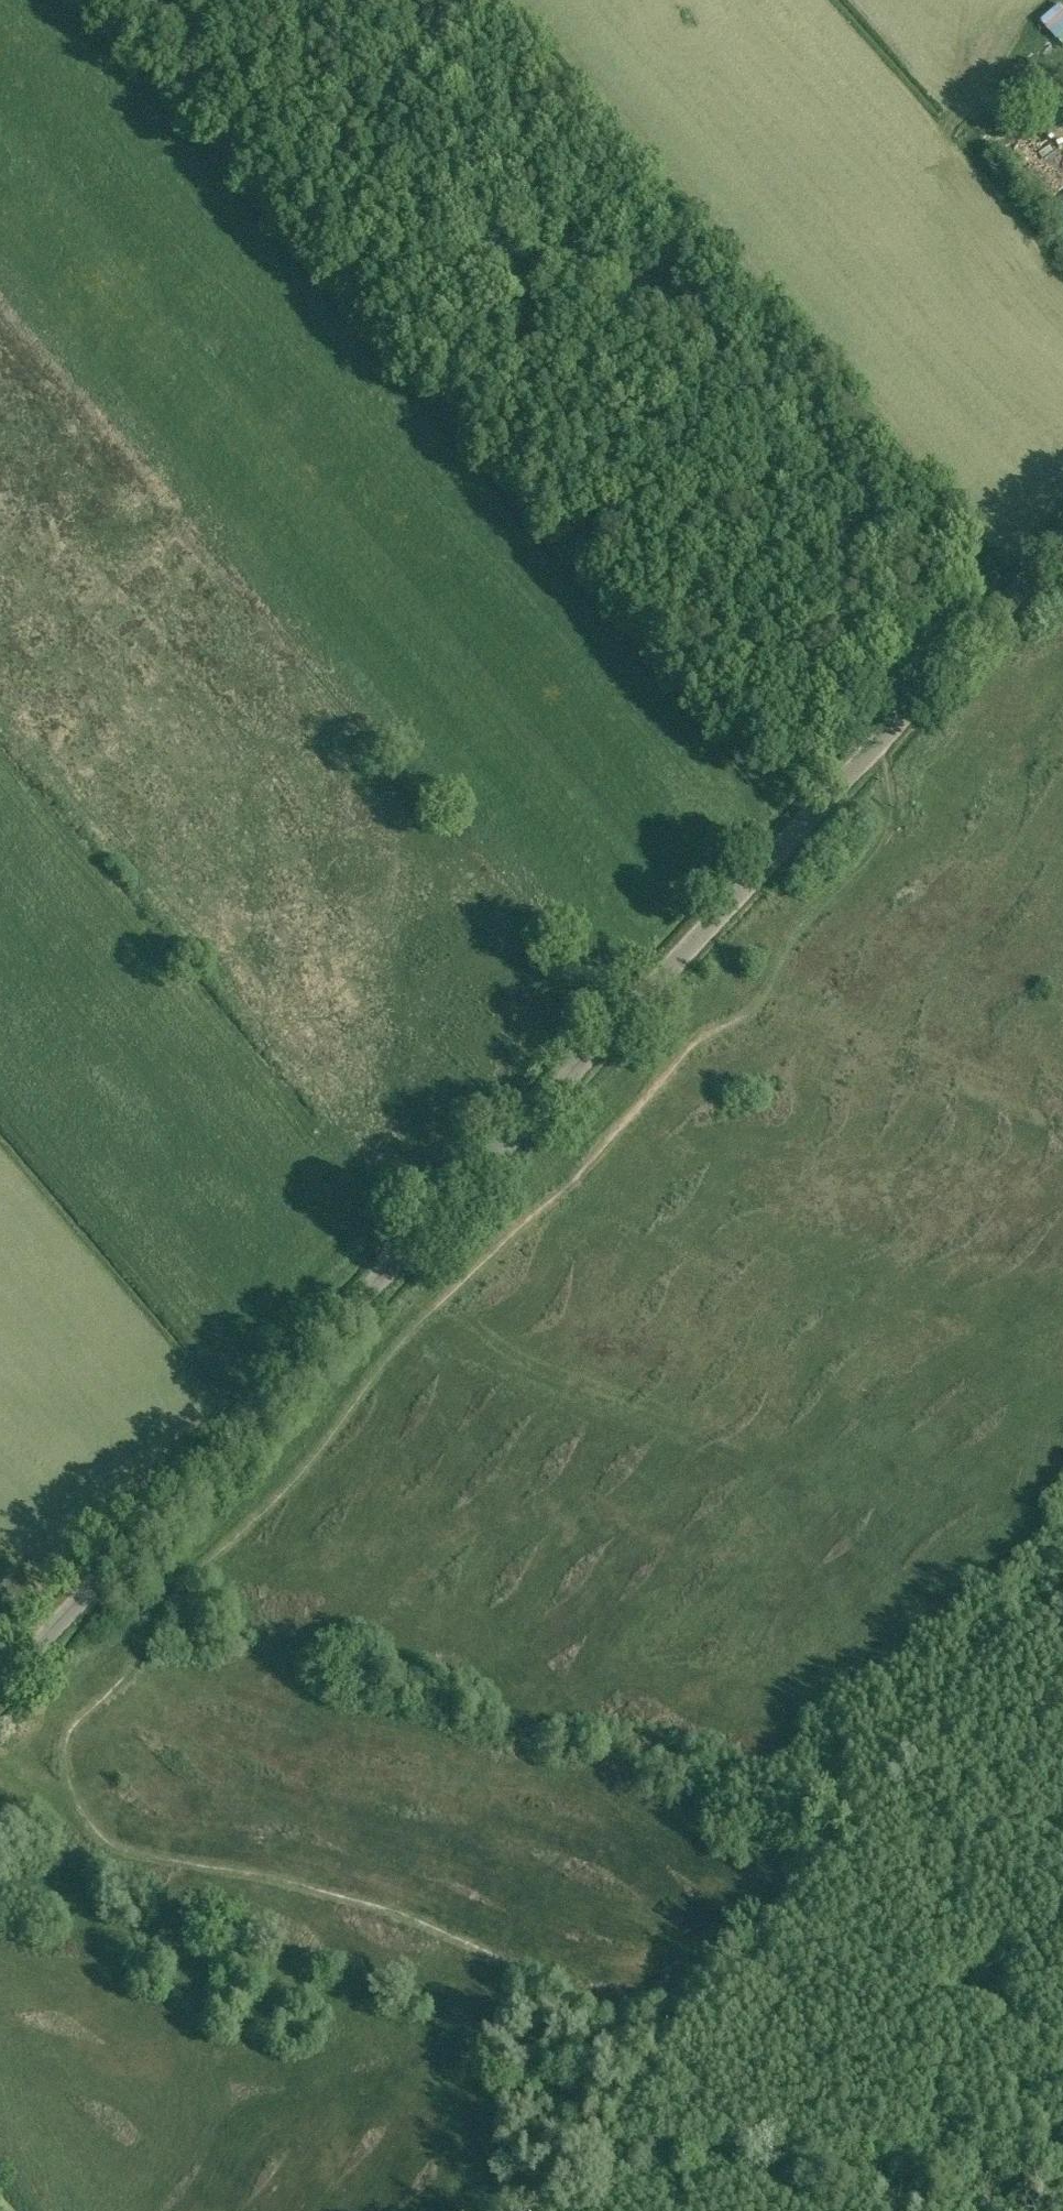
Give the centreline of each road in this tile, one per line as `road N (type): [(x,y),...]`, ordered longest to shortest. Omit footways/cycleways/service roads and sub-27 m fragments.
road 1 (unclassified): [(0,1689),(1062,544)]

